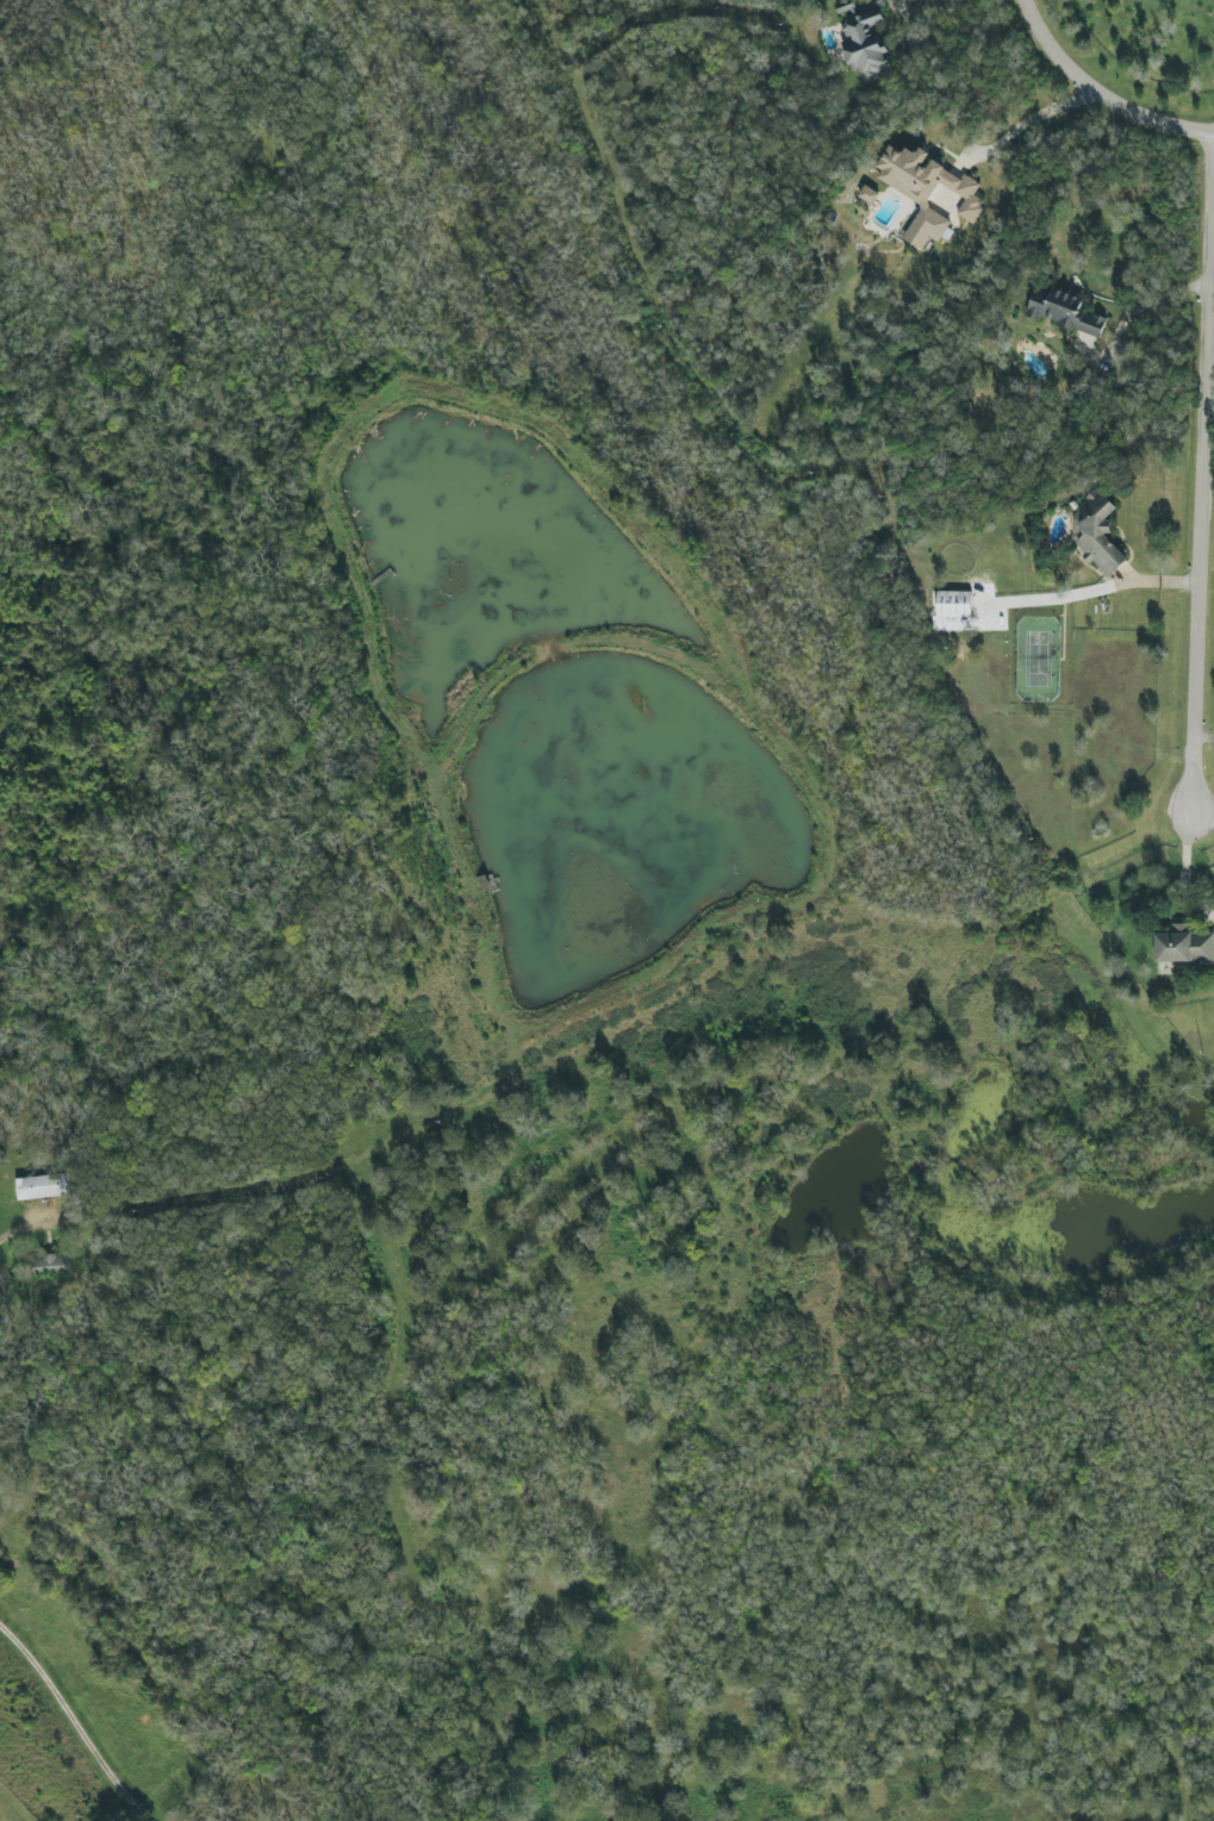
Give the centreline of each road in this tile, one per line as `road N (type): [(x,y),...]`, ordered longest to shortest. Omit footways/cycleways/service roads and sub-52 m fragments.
road 1 (residential): [(1189,812),(1212,132)]
road 2 (residential): [(1020,0),(1050,51),(1104,98),(1133,116),(1213,132)]
road 3 (residential): [(0,1625),(149,1820)]

